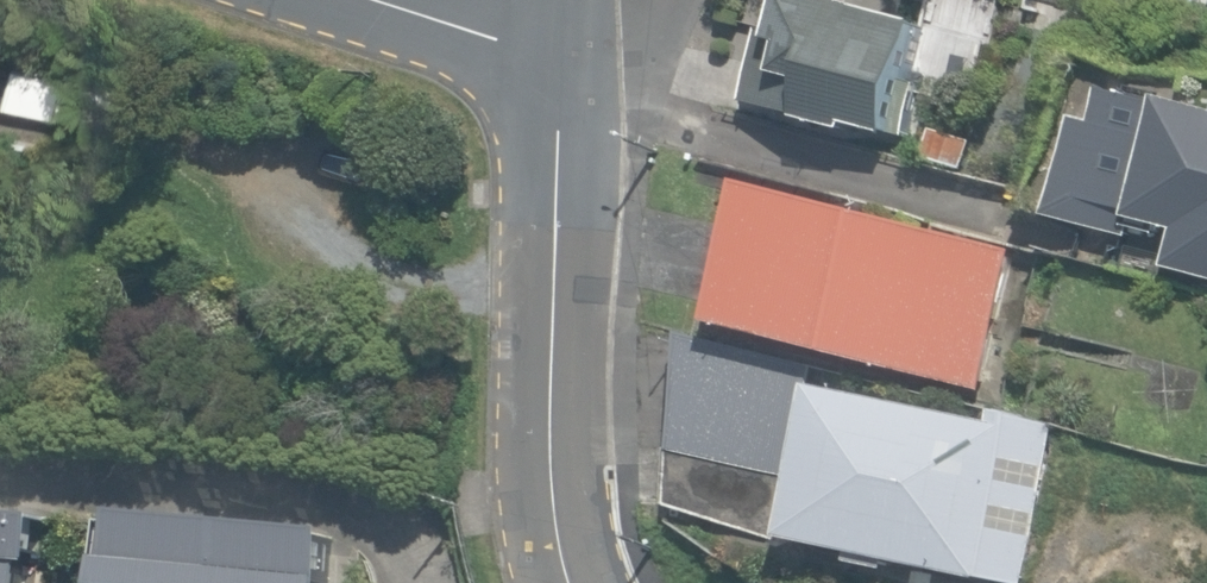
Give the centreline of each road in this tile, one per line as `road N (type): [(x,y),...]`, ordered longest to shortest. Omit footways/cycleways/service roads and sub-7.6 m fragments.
road 1 (residential): [(603,582),(571,506),(554,394),(569,38)]
road 2 (unclassified): [(401,0),(569,38)]

